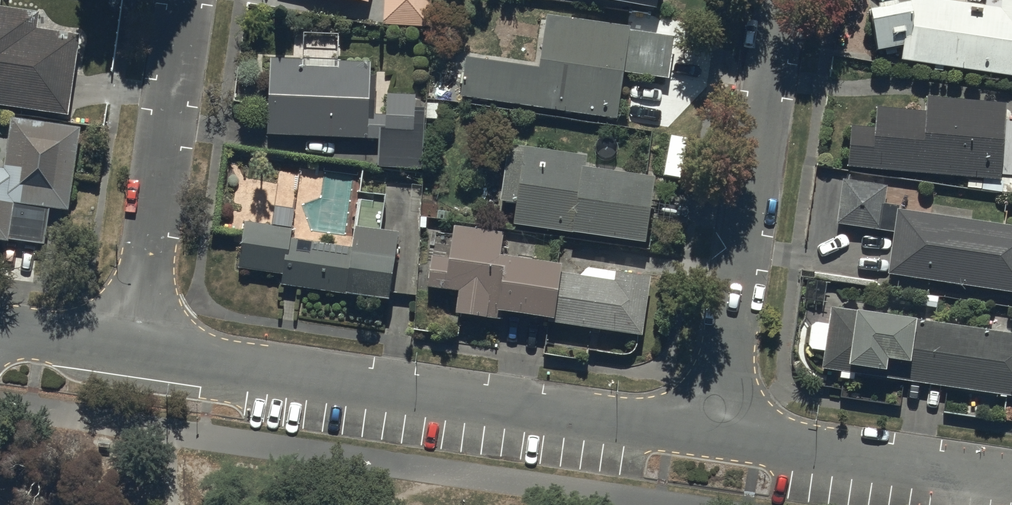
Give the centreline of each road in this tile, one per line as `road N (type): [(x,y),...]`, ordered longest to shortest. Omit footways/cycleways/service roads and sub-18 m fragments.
road 1 (residential): [(134,352),(715,437)]
road 2 (residential): [(715,437),(780,0)]
road 3 (residential): [(134,352),(188,0)]
road 4 (residential): [(715,437),(1011,480)]
road 5 (residential): [(0,332),(134,352)]

